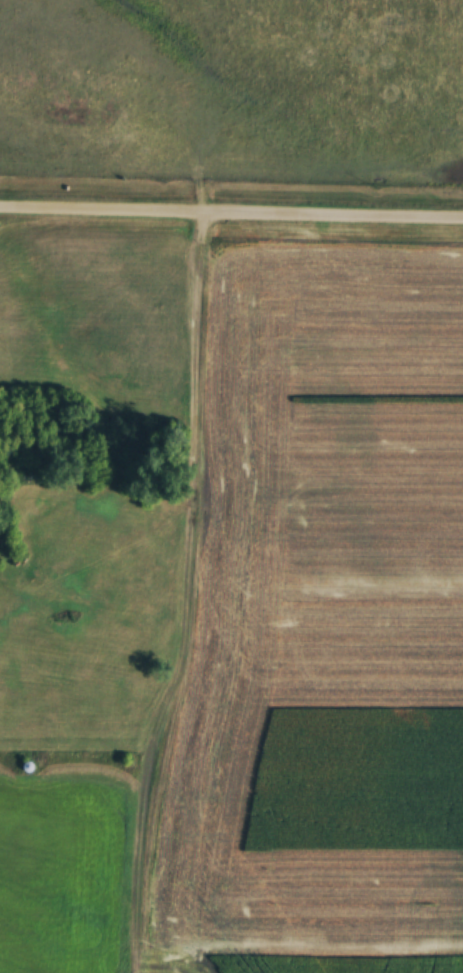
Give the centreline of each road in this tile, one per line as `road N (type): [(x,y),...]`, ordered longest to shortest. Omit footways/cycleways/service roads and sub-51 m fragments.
road 1 (track): [(138,972),(148,737),(186,639),(212,203)]
road 2 (track): [(462,211),(0,199)]
road 3 (track): [(0,576),(52,593),(89,585),(135,559),(193,502)]

